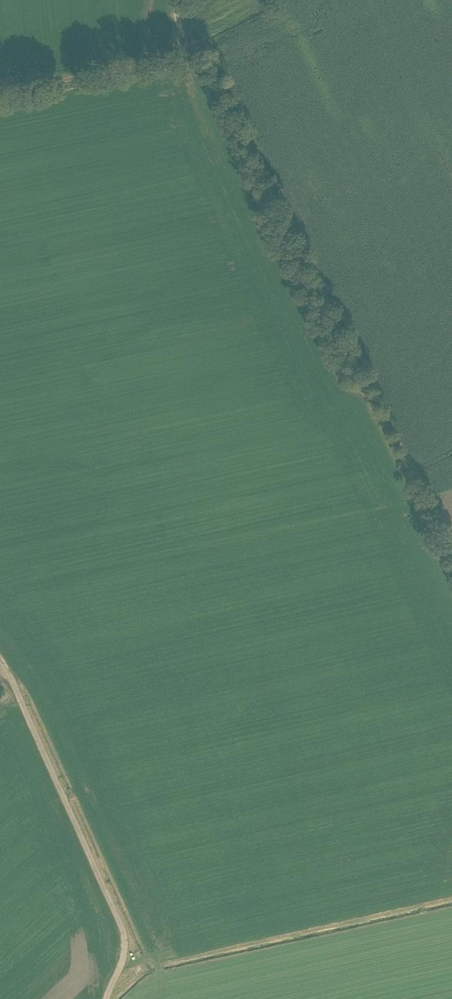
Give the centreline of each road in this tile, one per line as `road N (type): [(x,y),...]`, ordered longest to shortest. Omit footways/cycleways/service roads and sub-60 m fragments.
road 1 (track): [(0,95),(175,57),(183,50),(183,0)]

